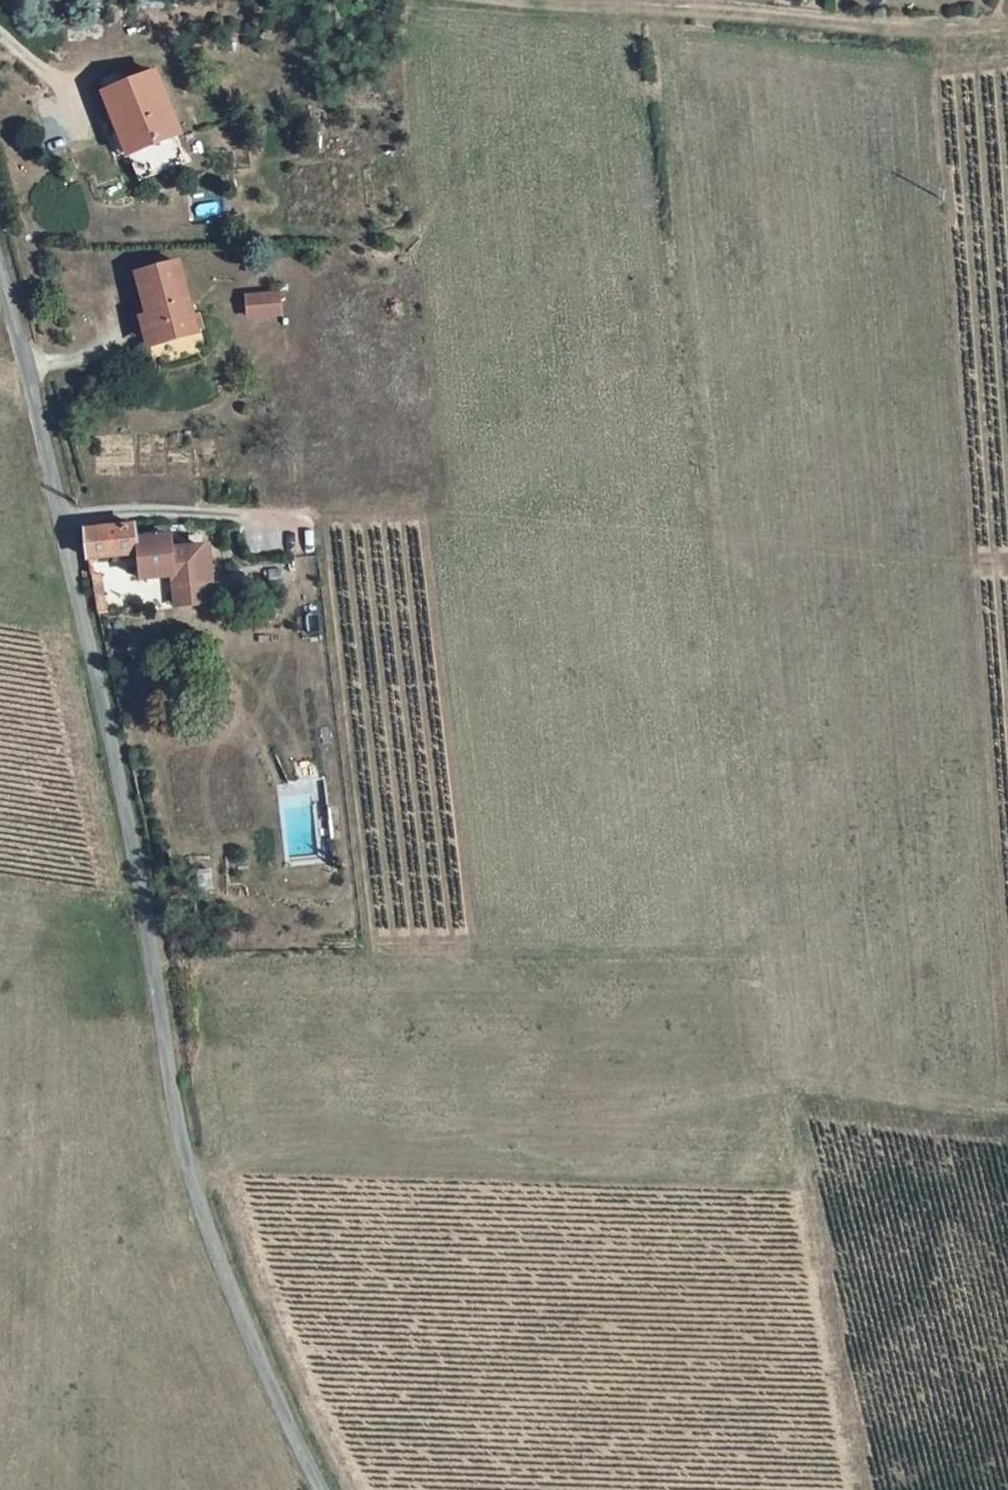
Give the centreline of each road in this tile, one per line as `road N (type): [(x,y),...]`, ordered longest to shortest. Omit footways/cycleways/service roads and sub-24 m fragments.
road 1 (unclassified): [(323,1489),(210,1242),(180,1130),(153,946),(60,507),(0,279)]
road 2 (track): [(1007,24),(909,30),(553,0)]

